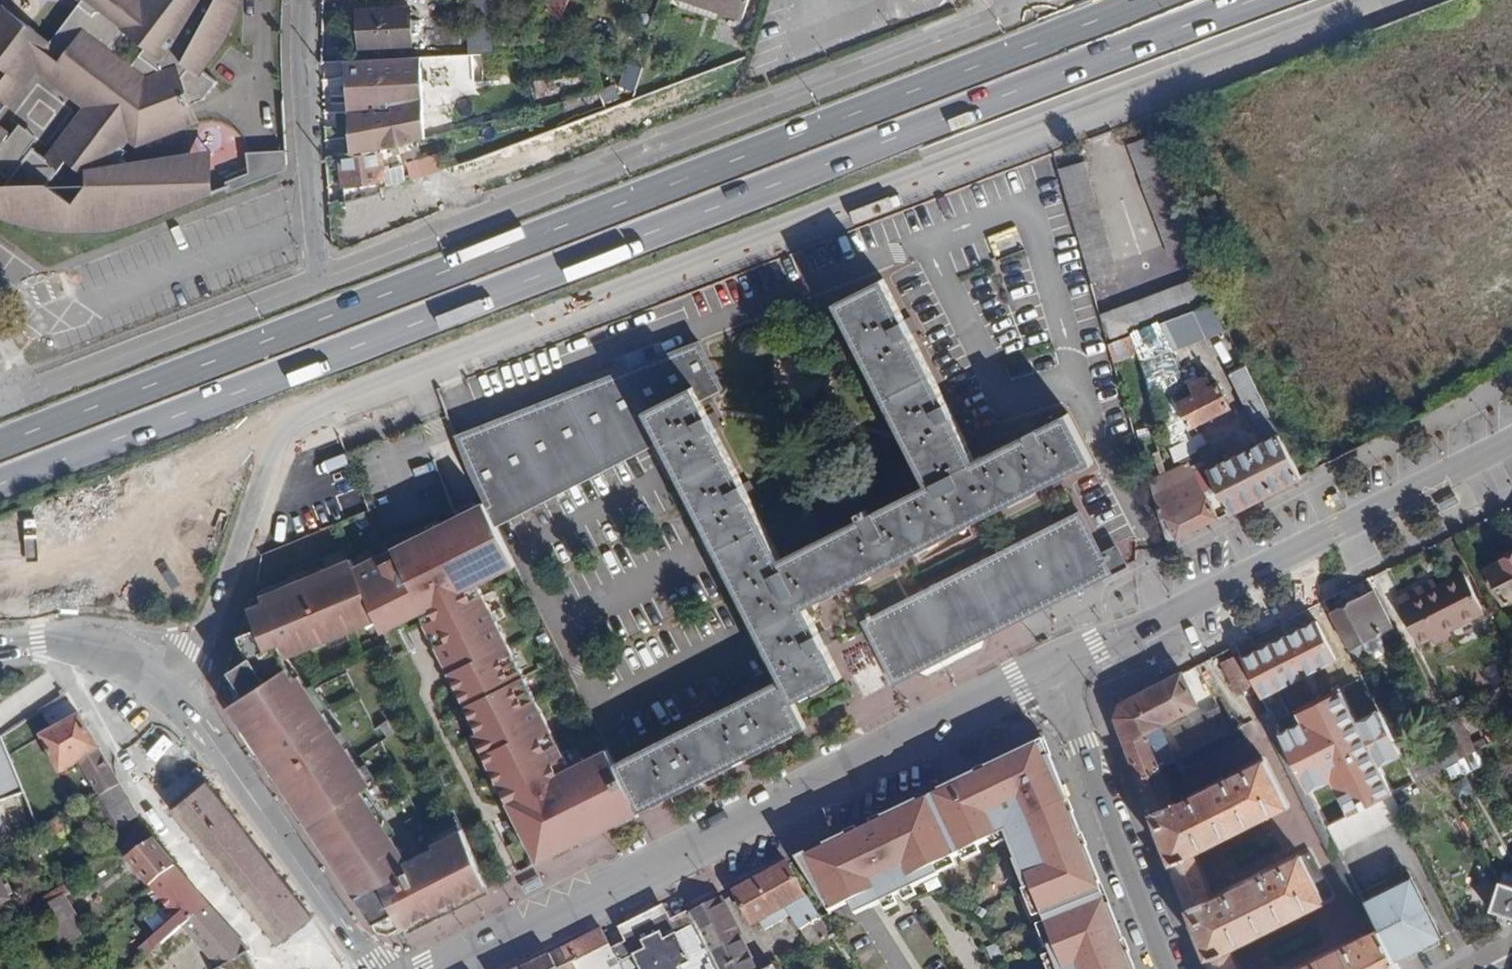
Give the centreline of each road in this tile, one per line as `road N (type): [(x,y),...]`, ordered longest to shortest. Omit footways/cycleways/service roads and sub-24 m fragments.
road 1 (residential): [(183,698),(278,430),(289,420),(635,279),(1377,0)]
road 2 (primary): [(0,408),(457,219),(1019,26),(1195,0)]
road 3 (primary): [(976,0),(450,184),(0,361)]
road 4 (tertiary): [(1054,671),(445,968)]
road 5 (residential): [(947,0),(317,222)]
road 6 (tertiary): [(1511,439),(1054,671)]
road 7 (residential): [(317,222),(0,350)]
road 8 (residential): [(183,698),(371,968)]
road 9 (residential): [(1170,968),(1054,671)]
road 10 (residential): [(317,222),(303,0)]
road 11 (residential): [(0,648),(35,644),(100,657),(183,698)]

